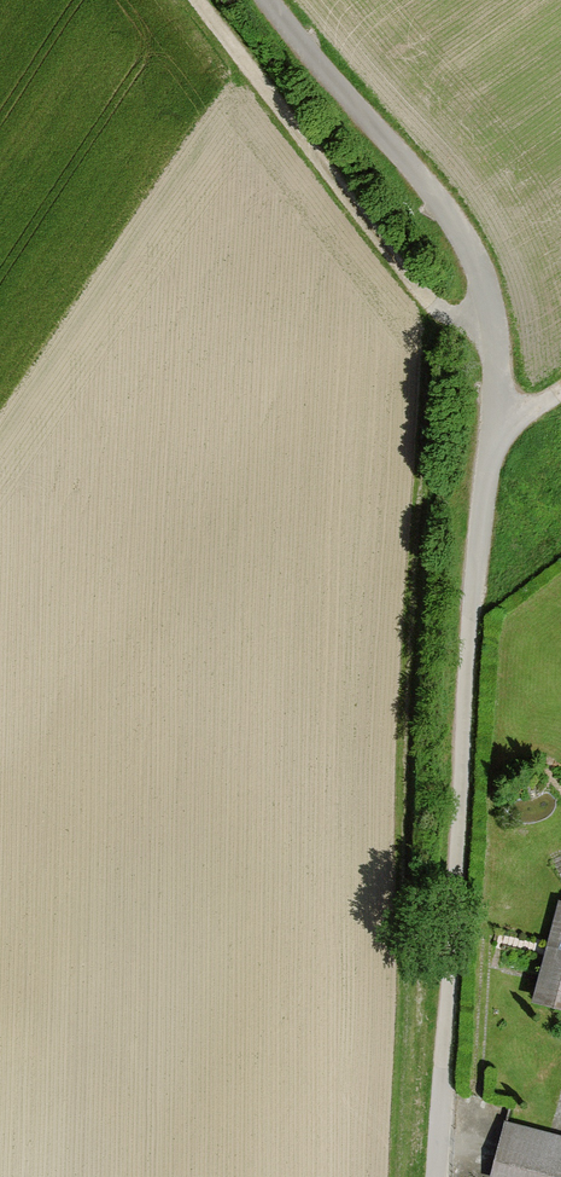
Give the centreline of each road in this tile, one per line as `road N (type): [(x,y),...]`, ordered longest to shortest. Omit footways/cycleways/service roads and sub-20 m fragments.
road 1 (residential): [(436,1176),(492,414)]
road 2 (track): [(434,308),(408,660),(401,876)]
road 3 (track): [(495,330),(418,299),(189,0)]

